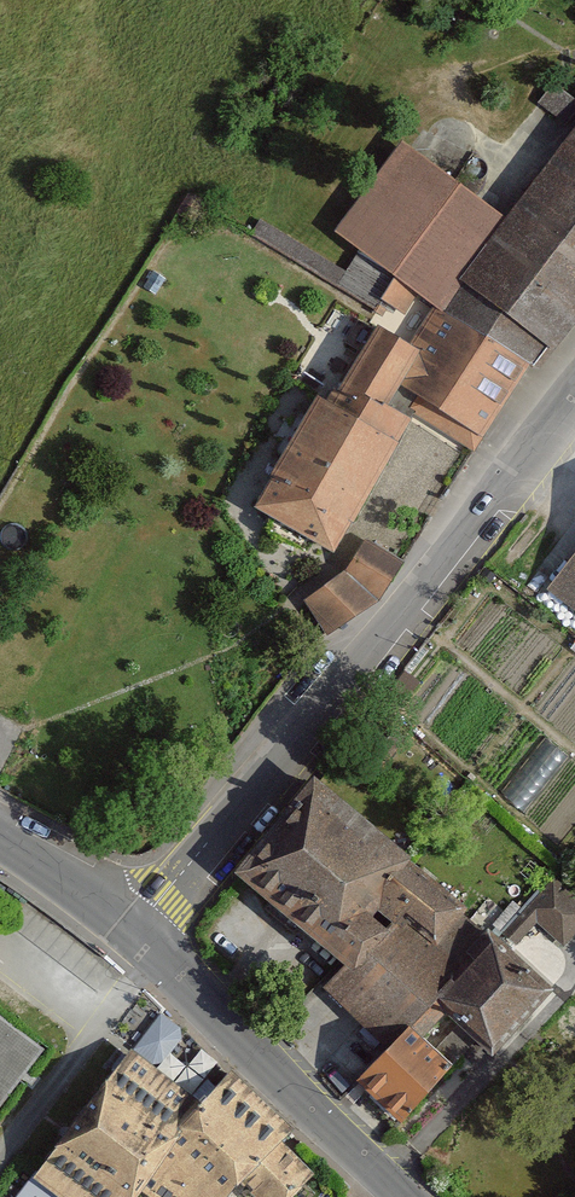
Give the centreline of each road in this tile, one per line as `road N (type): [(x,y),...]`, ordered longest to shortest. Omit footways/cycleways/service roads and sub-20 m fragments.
road 1 (residential): [(136,930),(574,400)]
road 2 (residential): [(403,1196),(136,930)]
road 3 (residential): [(136,930),(0,835)]

